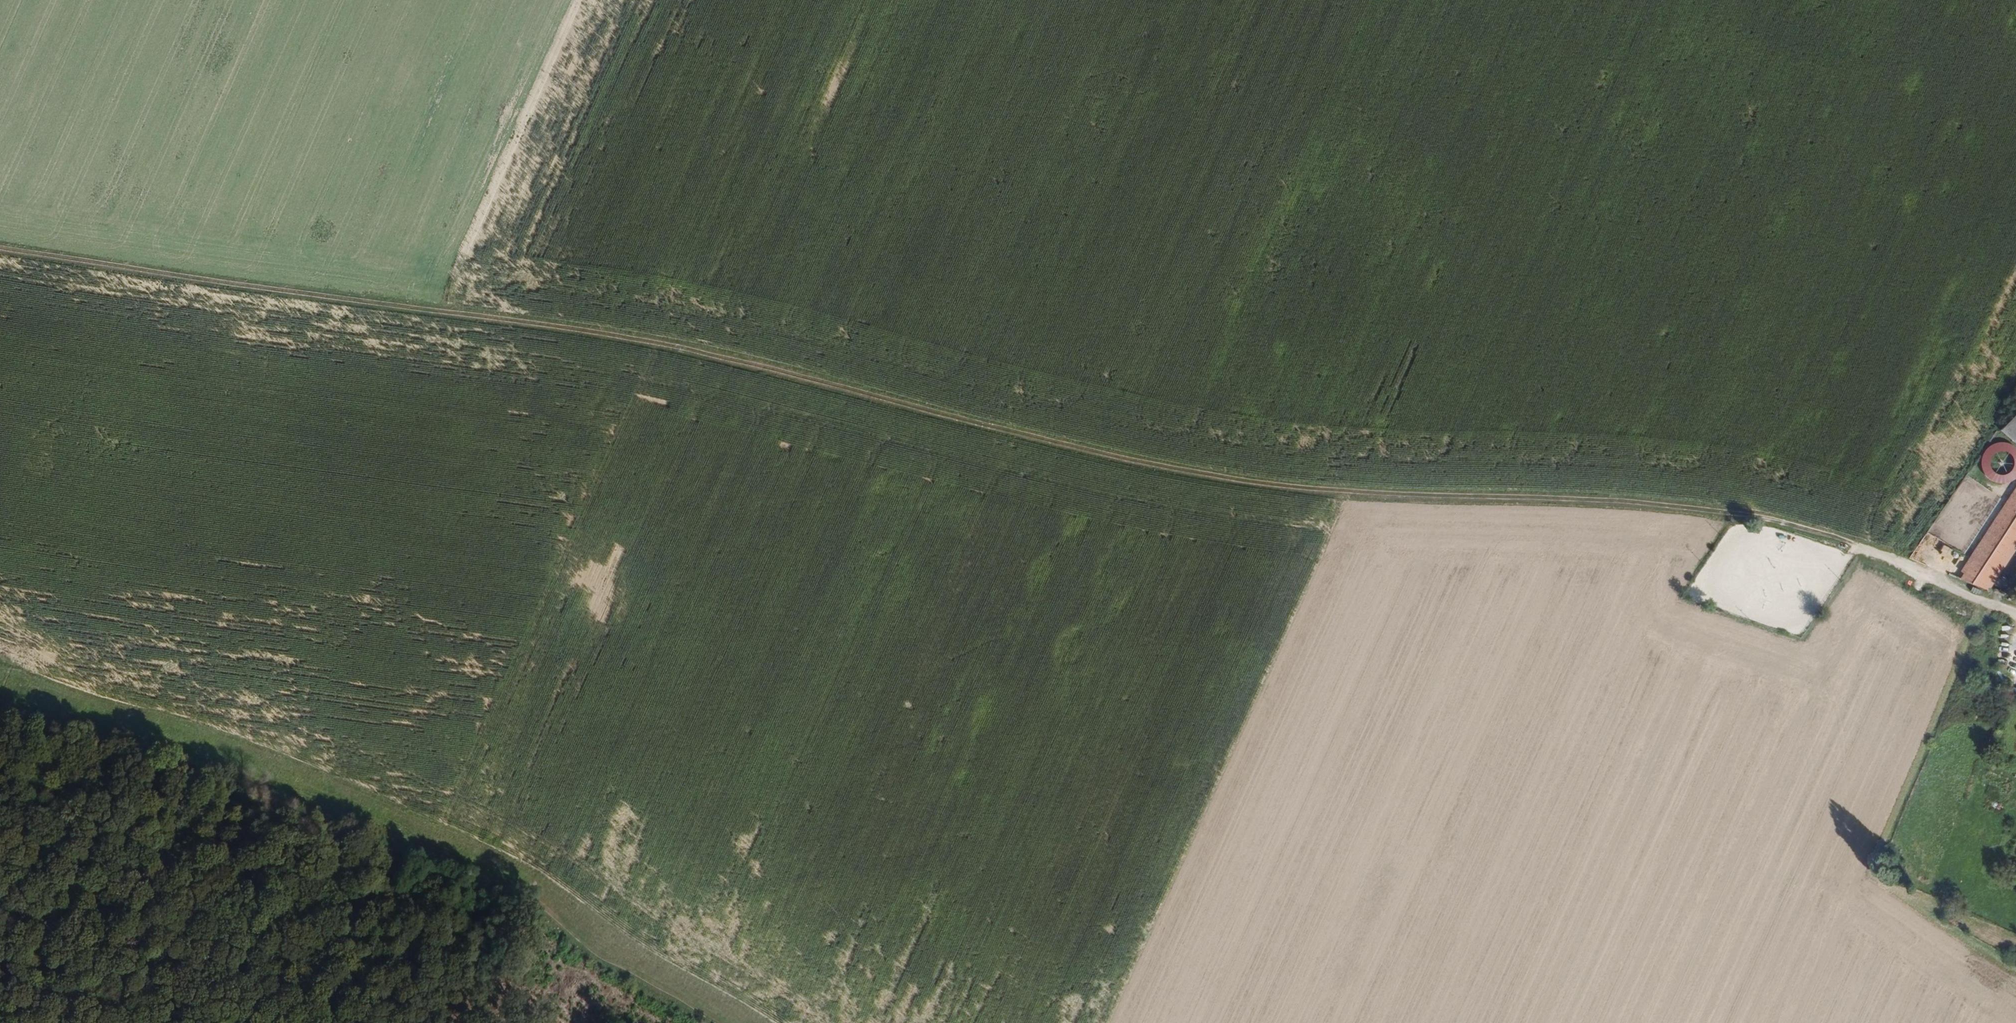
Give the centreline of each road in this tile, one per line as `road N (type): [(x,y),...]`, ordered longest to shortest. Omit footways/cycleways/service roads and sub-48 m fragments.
road 1 (track): [(2015,613),(1852,544),(1755,519),(1642,503),(1244,481),(600,335),(0,249)]
road 2 (track): [(709,1022),(553,895),(245,765),(0,678)]
road 3 (track): [(430,1022),(514,877)]

